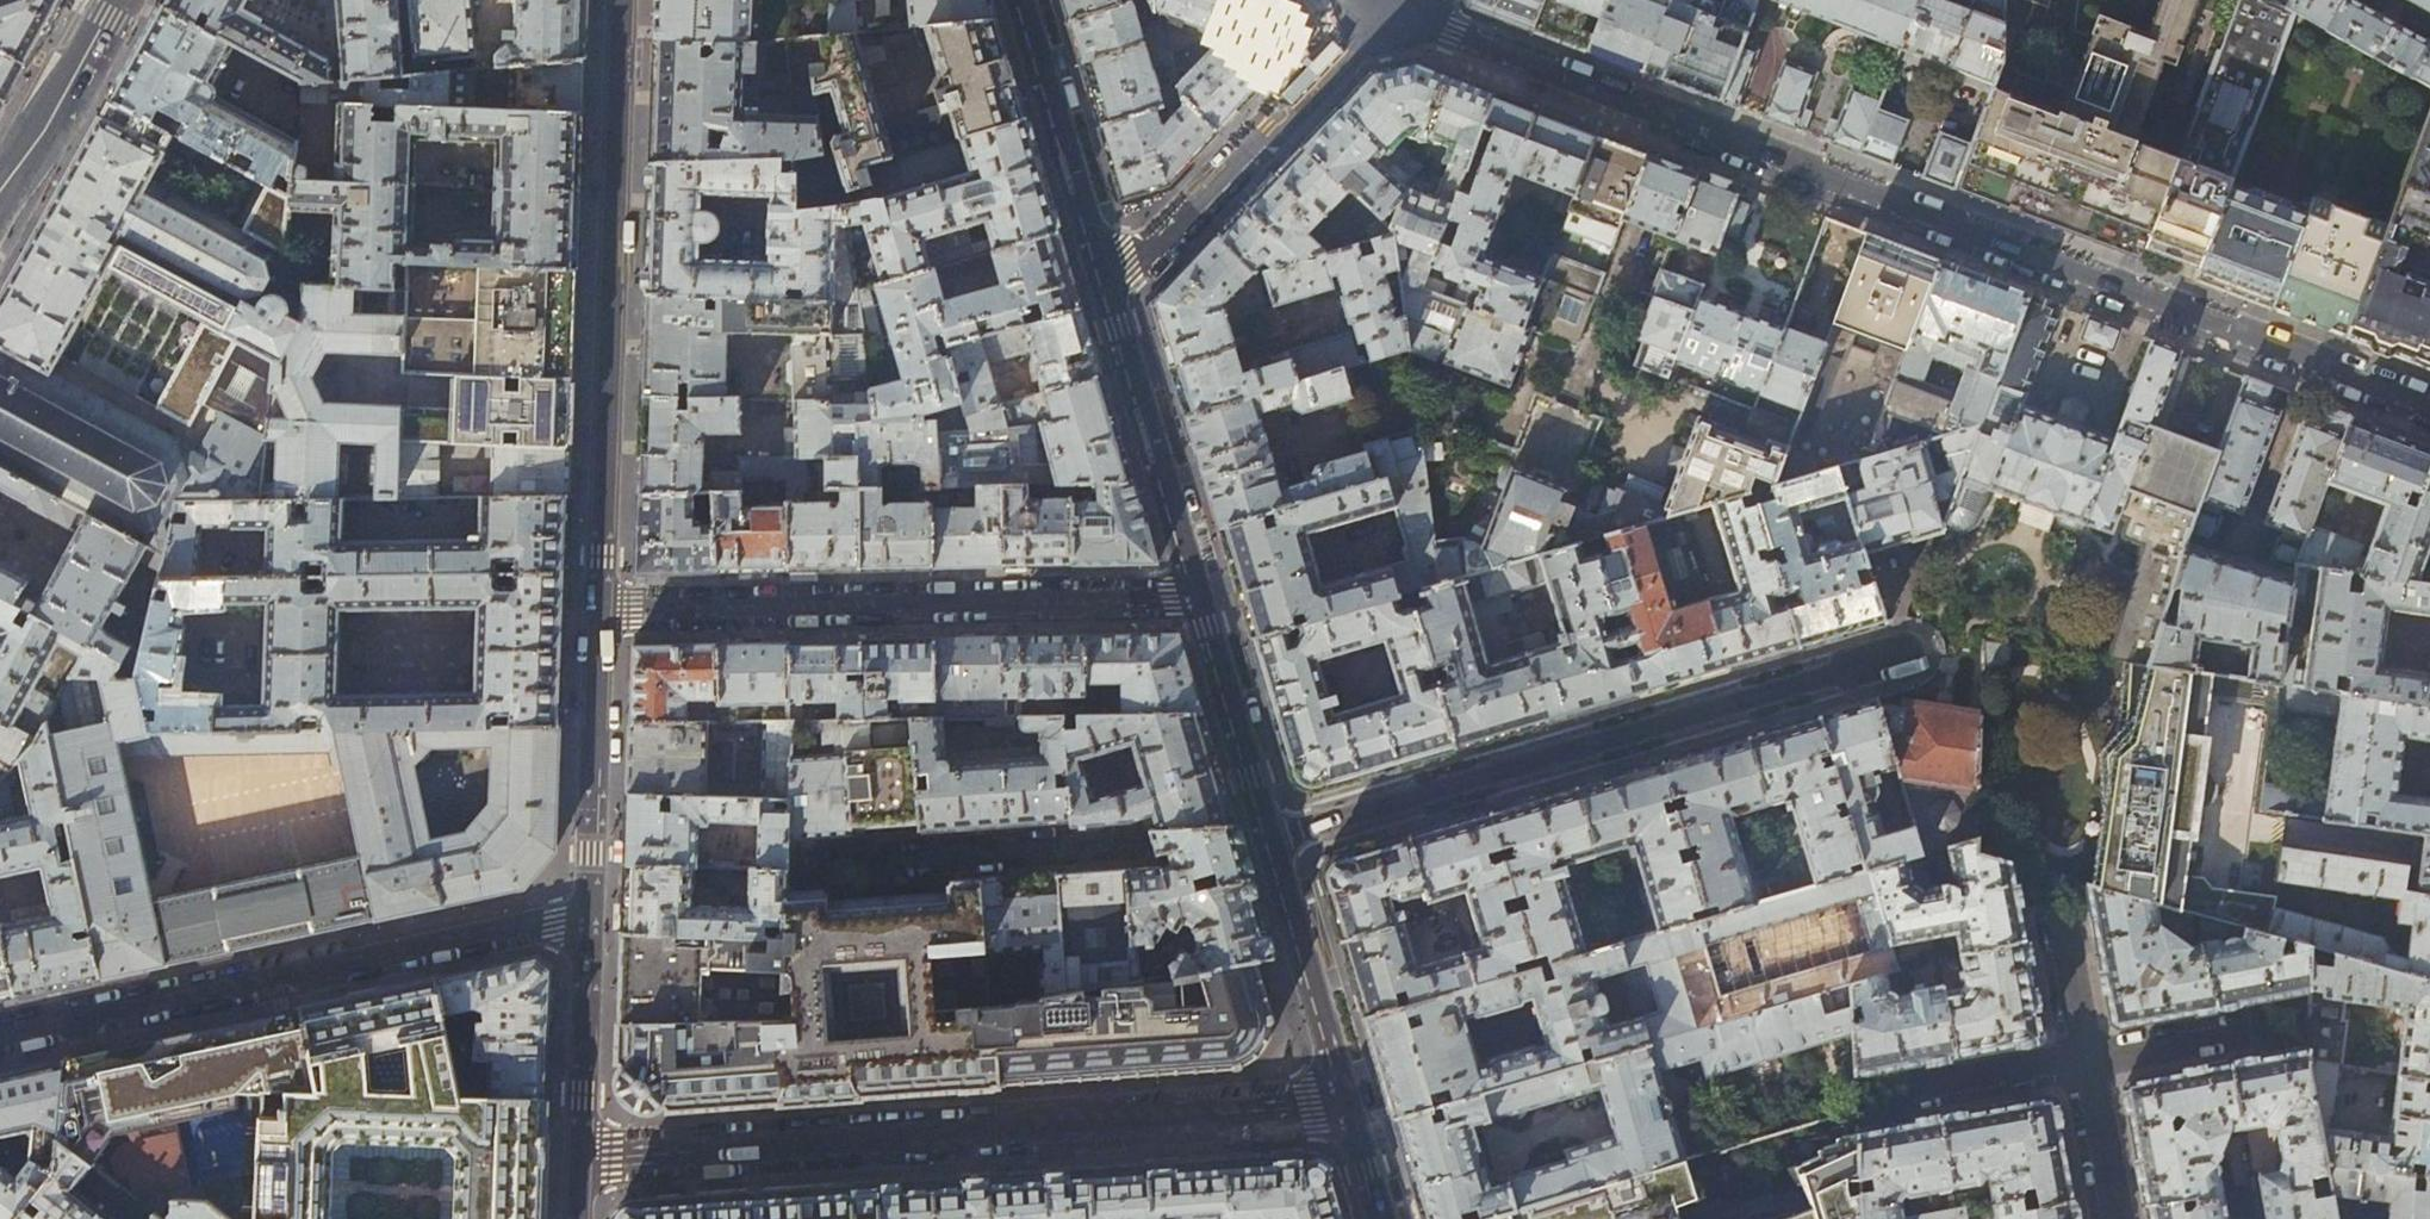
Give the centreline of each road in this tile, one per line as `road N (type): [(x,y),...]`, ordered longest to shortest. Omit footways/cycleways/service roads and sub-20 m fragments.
road 1 (residential): [(2429,406),(1378,10)]
road 2 (residential): [(578,1158),(1351,1102)]
road 3 (residential): [(623,0),(600,609)]
road 4 (residential): [(1203,595),(600,609)]
road 5 (residential): [(0,1037),(588,916)]
road 6 (tertiary): [(1351,1102),(1203,595)]
road 7 (residential): [(1107,270),(1153,250),(1378,10)]
road 8 (tertiary): [(1203,595),(1107,270)]
road 9 (residential): [(600,609),(588,916)]
road 10 (tertiary): [(1107,270),(1027,0)]
road 11 (residential): [(588,916),(578,1158)]
road 12 (secondary): [(109,0),(0,203)]
road 13 (residential): [(1909,1092),(2083,1060)]
road 14 (residential): [(2083,1060),(2247,1029)]
road 15 (residential): [(2112,1218),(2083,1060)]
road 16 (residential): [(2083,1060),(2057,921)]
road 17 (tertiary): [(1388,1218),(1351,1102)]

